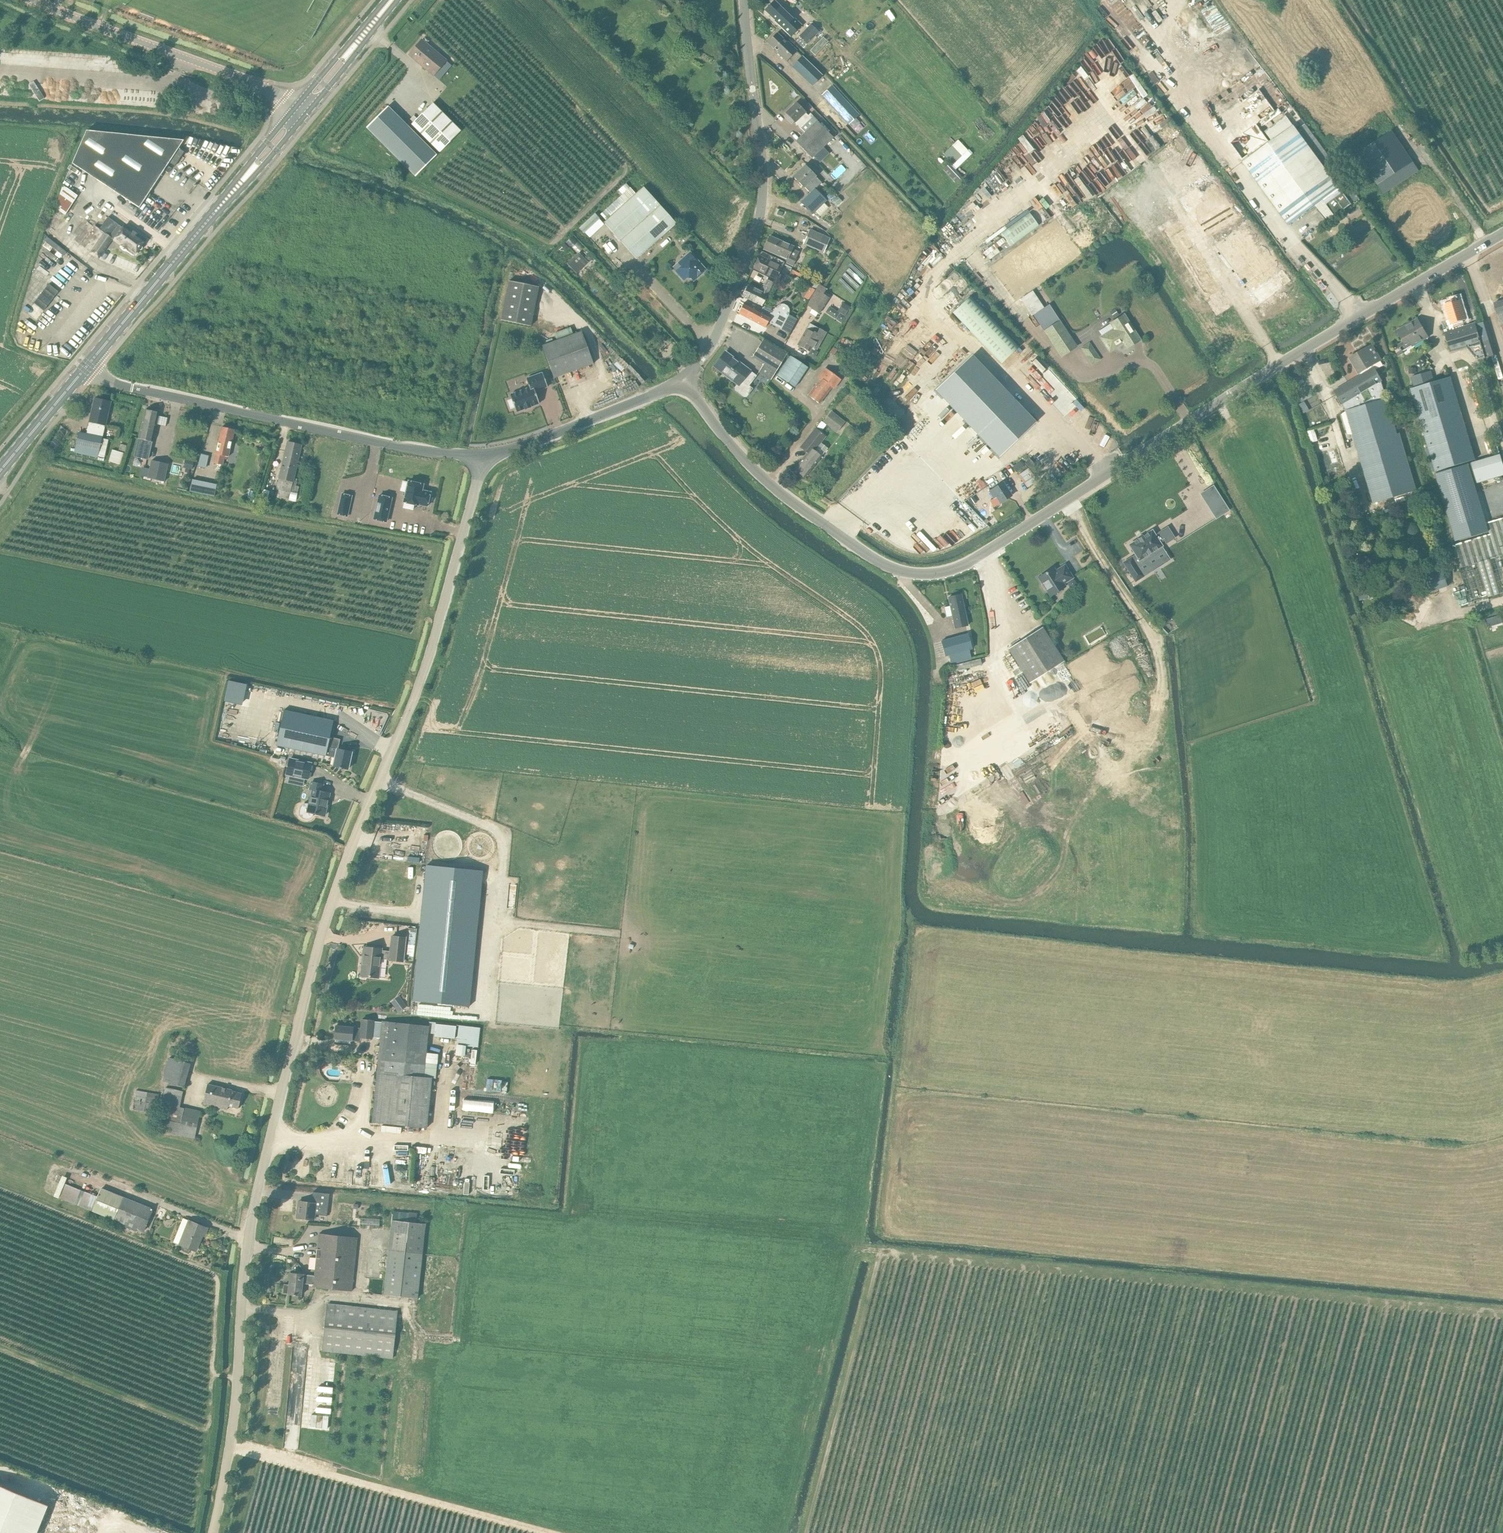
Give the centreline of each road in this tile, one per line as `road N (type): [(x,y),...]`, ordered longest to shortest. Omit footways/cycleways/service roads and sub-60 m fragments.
road 1 (unclassified): [(212,1532),(234,1413),(247,1246),(318,945),(426,664),(484,454)]
road 2 (unclassified): [(683,379),(781,498),(890,569),(949,573),(1502,233)]
road 3 (unclassified): [(484,454),(407,447),(113,386),(94,370)]
road 4 (unclassified): [(683,379),(714,340),(760,219),(744,0)]
road 5 (secondary): [(86,366),(298,115)]
road 6 (unclassified): [(298,115),(264,87),(27,0)]
road 7 (unclassified): [(484,454),(683,379)]
road 8 (secondary): [(298,115),(392,0)]
road 9 (secondary): [(0,471),(86,366)]

